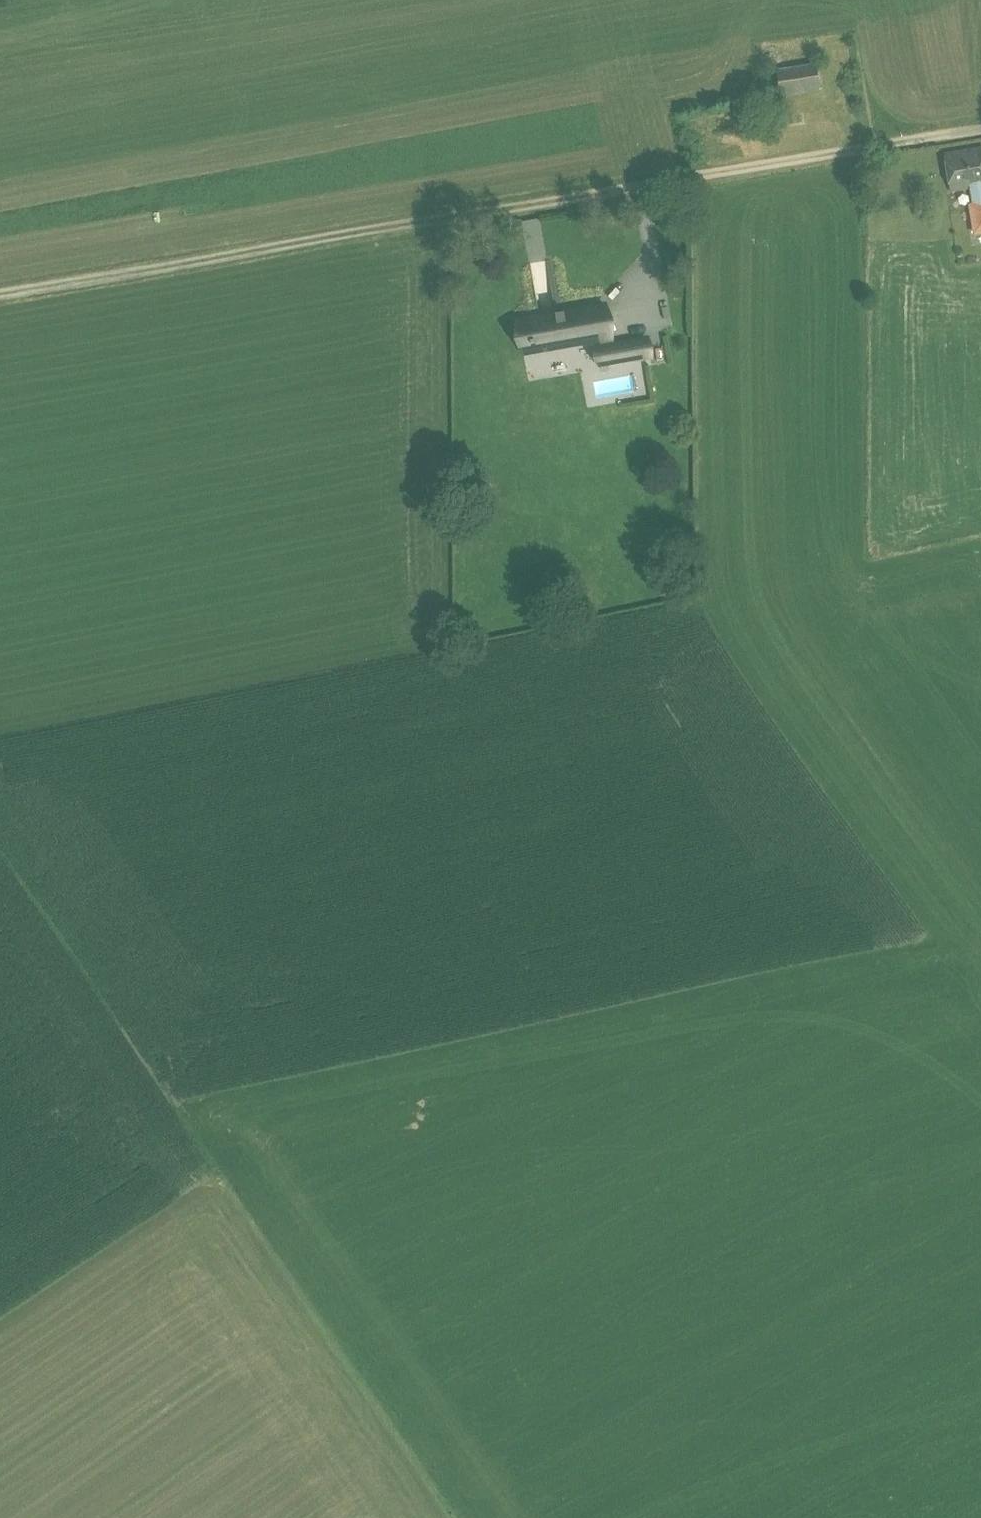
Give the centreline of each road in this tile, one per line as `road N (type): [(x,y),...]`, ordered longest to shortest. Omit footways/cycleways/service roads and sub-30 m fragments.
road 1 (track): [(0,294),(980,131)]

